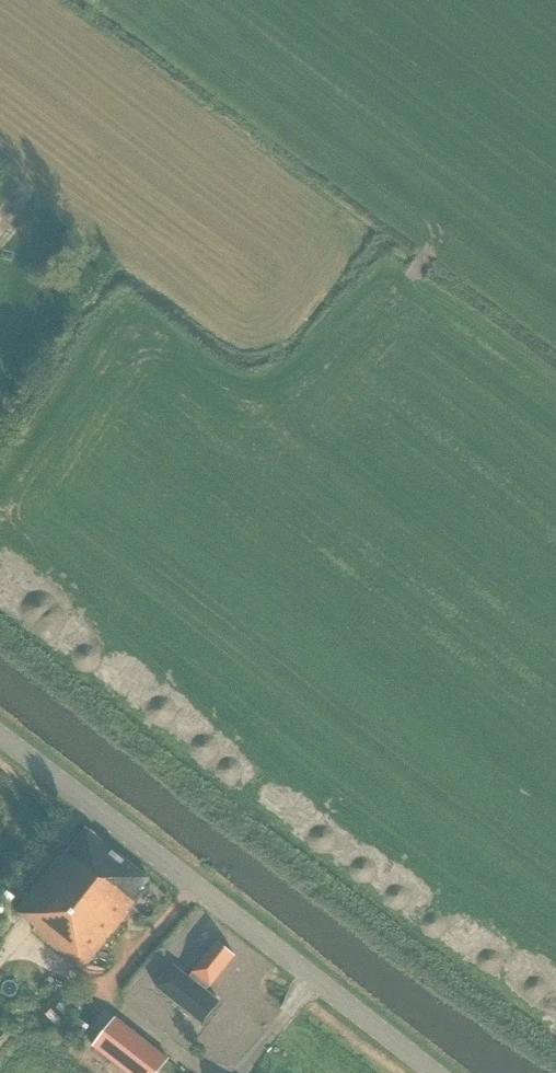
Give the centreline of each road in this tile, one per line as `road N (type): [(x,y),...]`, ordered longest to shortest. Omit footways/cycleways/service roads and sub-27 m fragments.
road 1 (tertiary): [(440,1072),(163,842),(0,728)]

